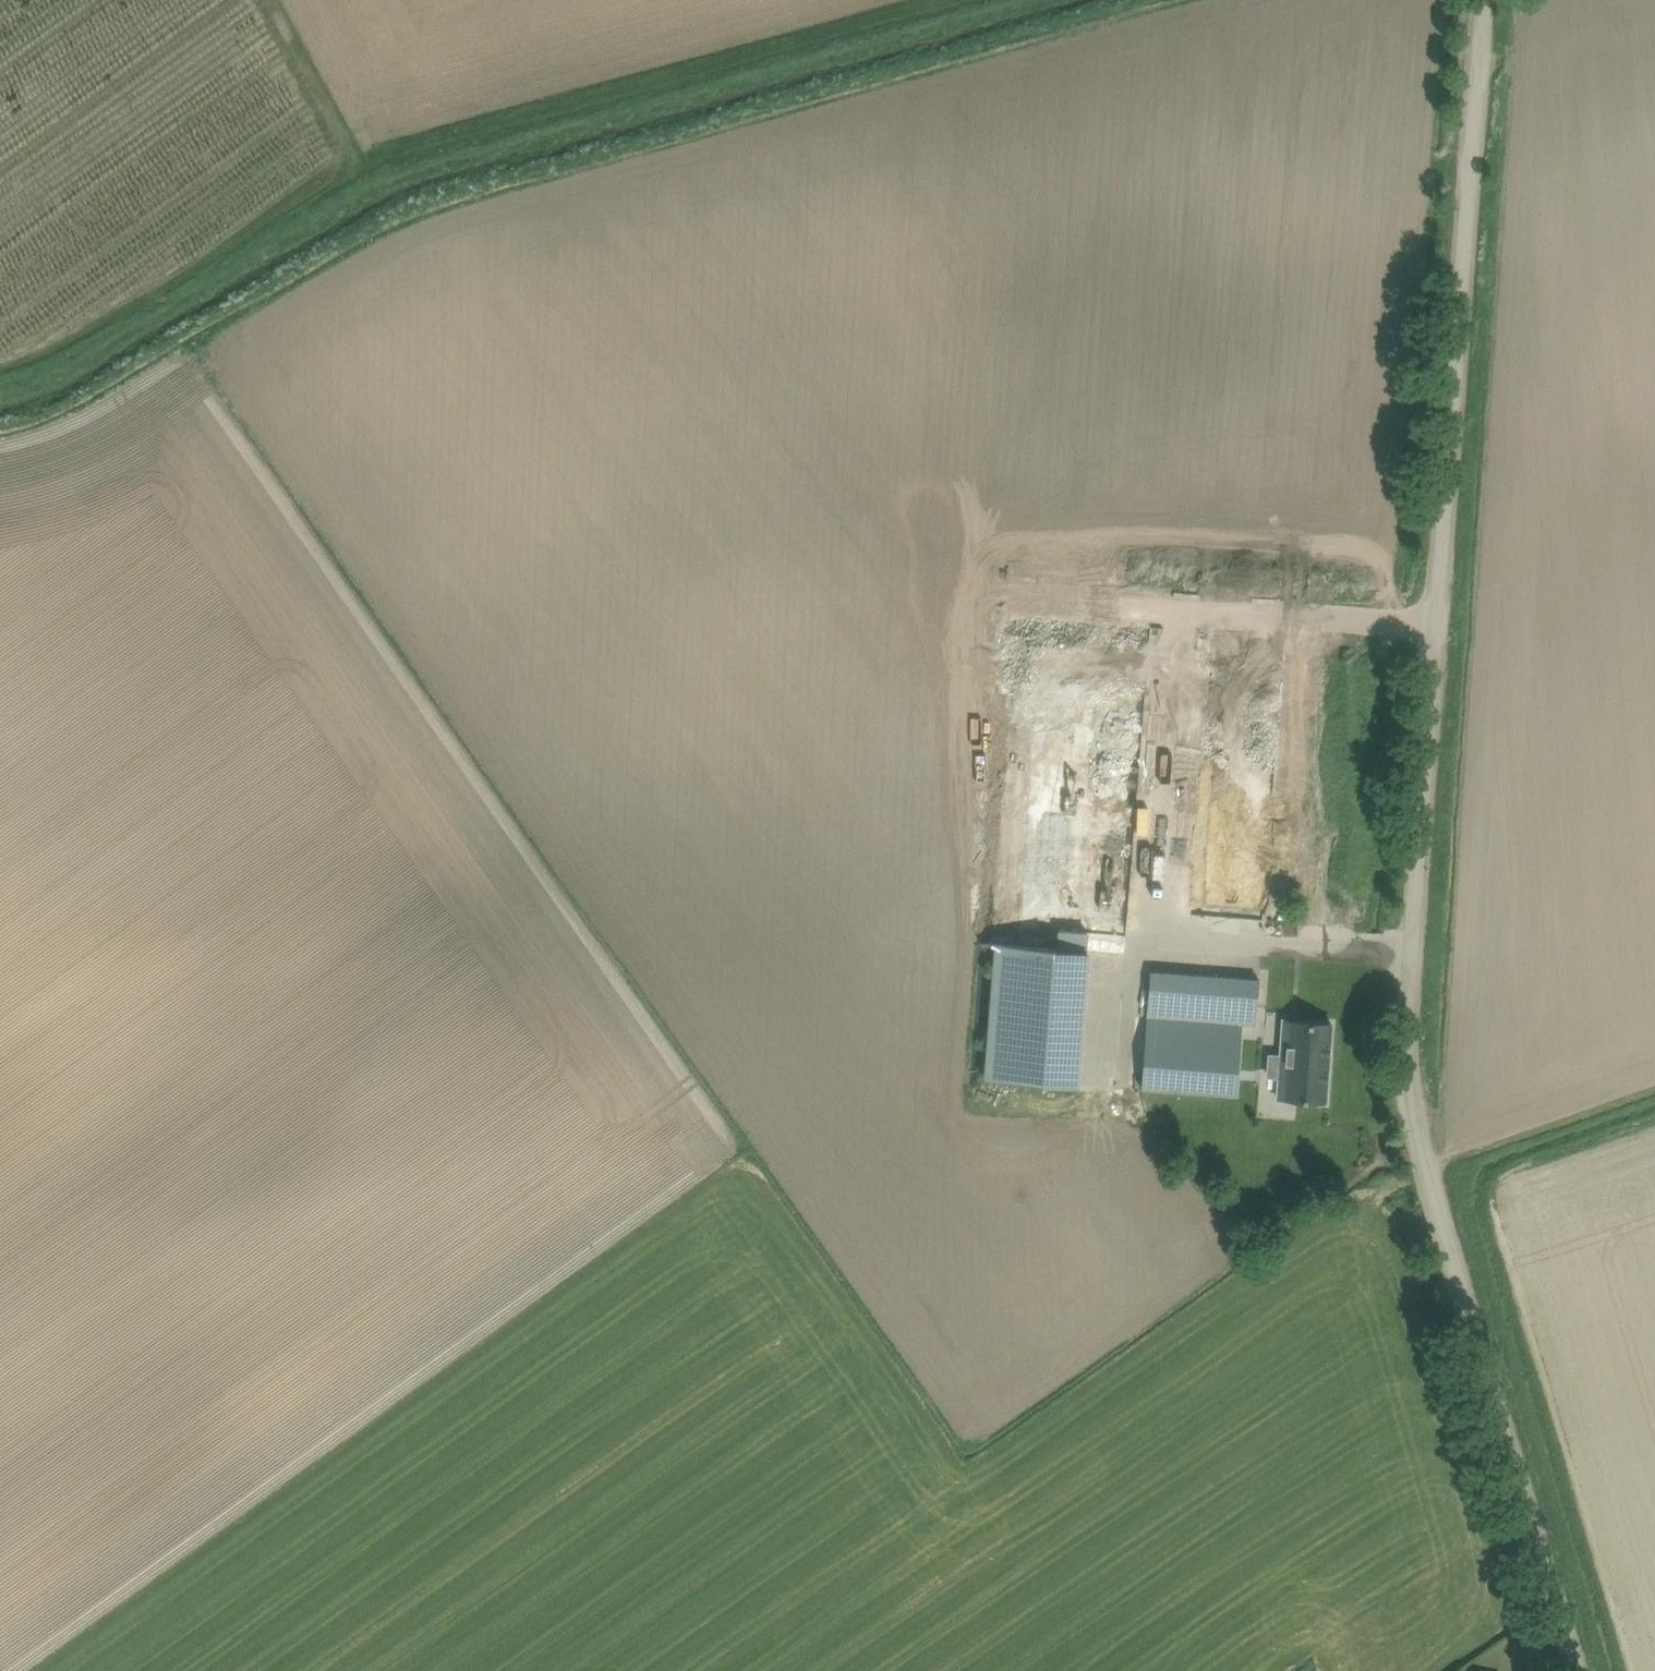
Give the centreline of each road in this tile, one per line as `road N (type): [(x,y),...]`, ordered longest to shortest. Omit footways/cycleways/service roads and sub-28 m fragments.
road 1 (unclassified): [(1578,1670),(1410,1078),(1411,948),(1484,0)]
road 2 (track): [(0,430),(131,371),(345,245),(468,191),(1173,0)]

